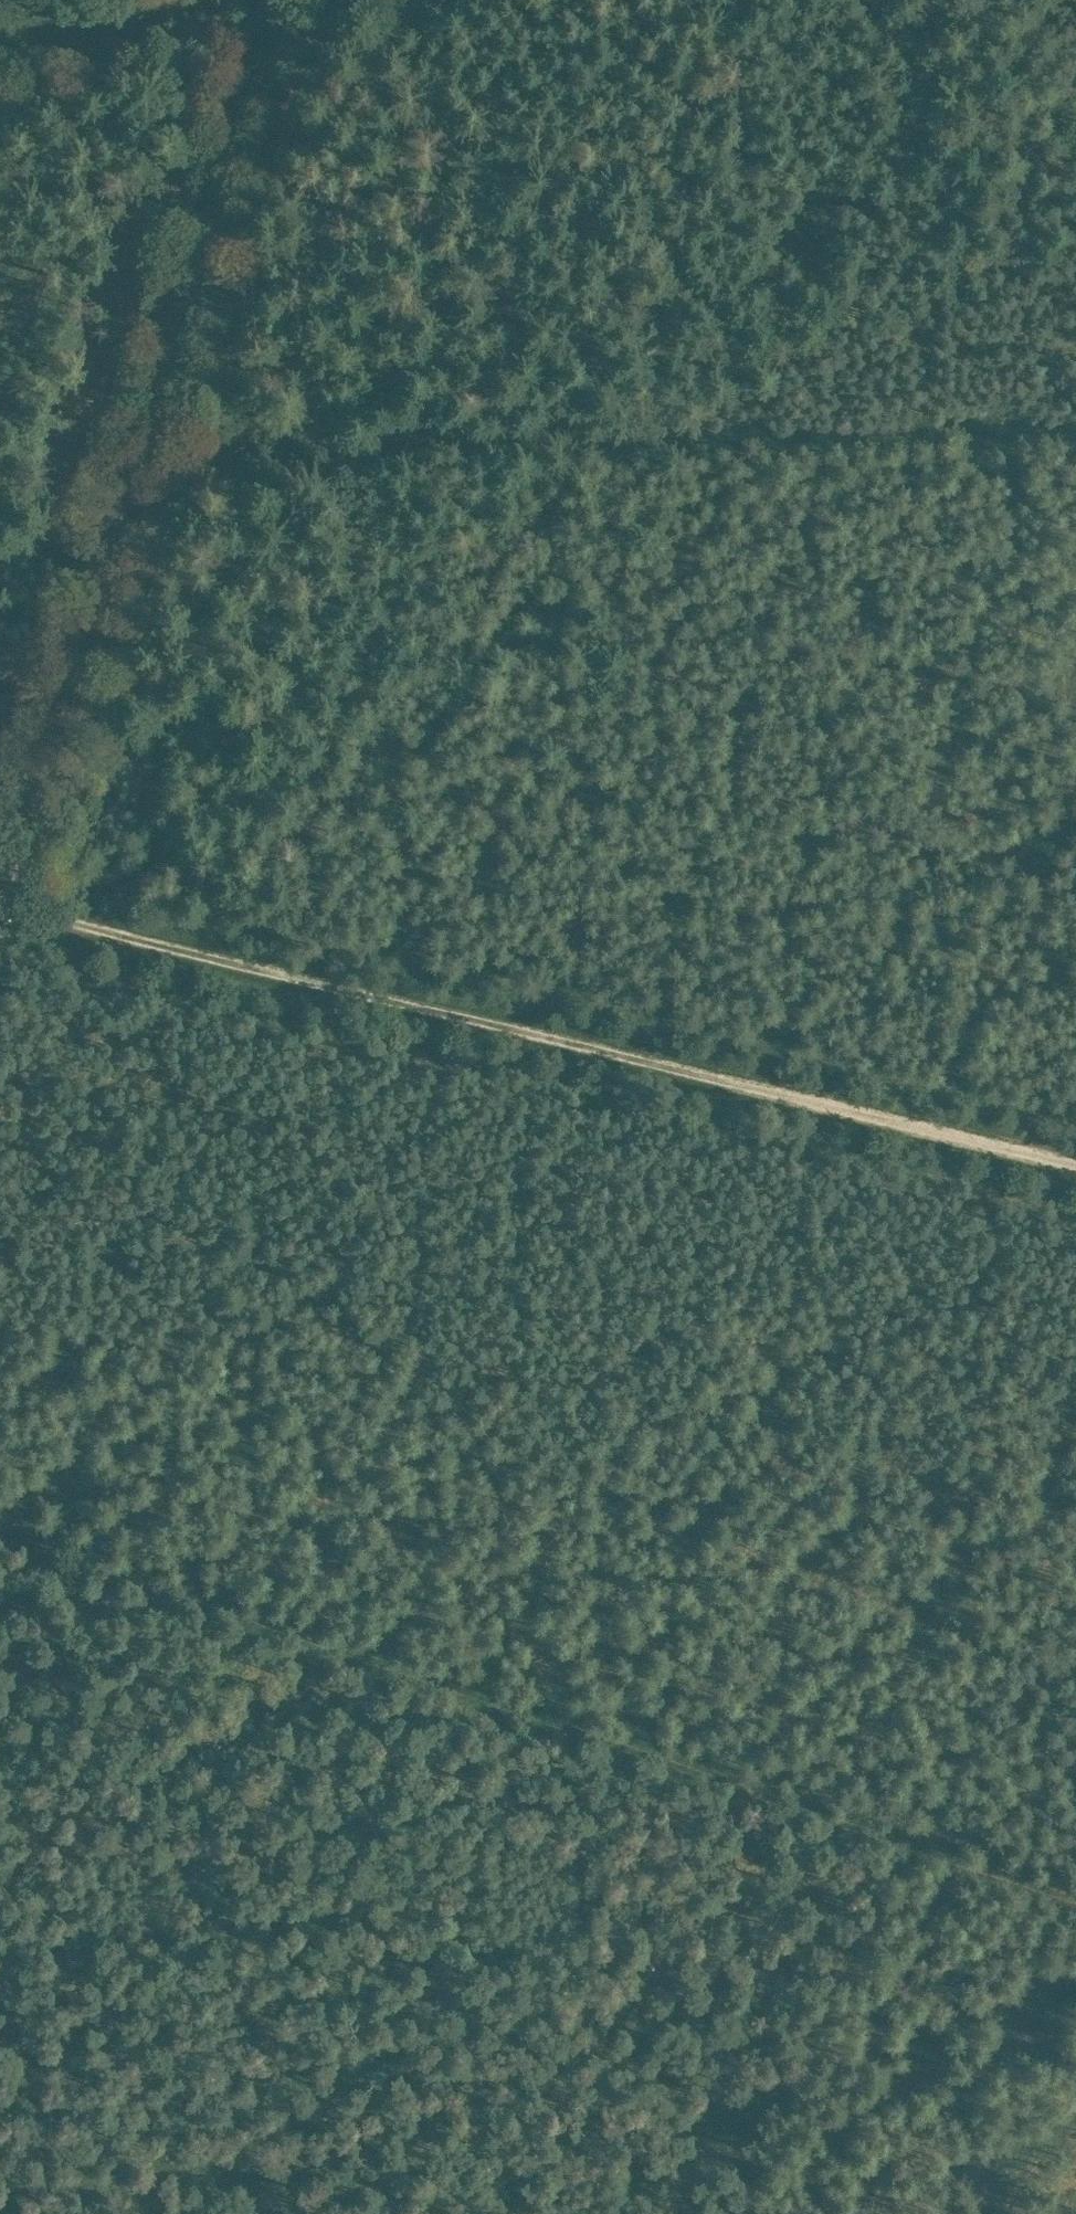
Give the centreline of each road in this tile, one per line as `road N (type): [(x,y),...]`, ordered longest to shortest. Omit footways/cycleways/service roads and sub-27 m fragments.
road 1 (track): [(0,907),(1075,1171)]
road 2 (track): [(158,0),(0,41)]

